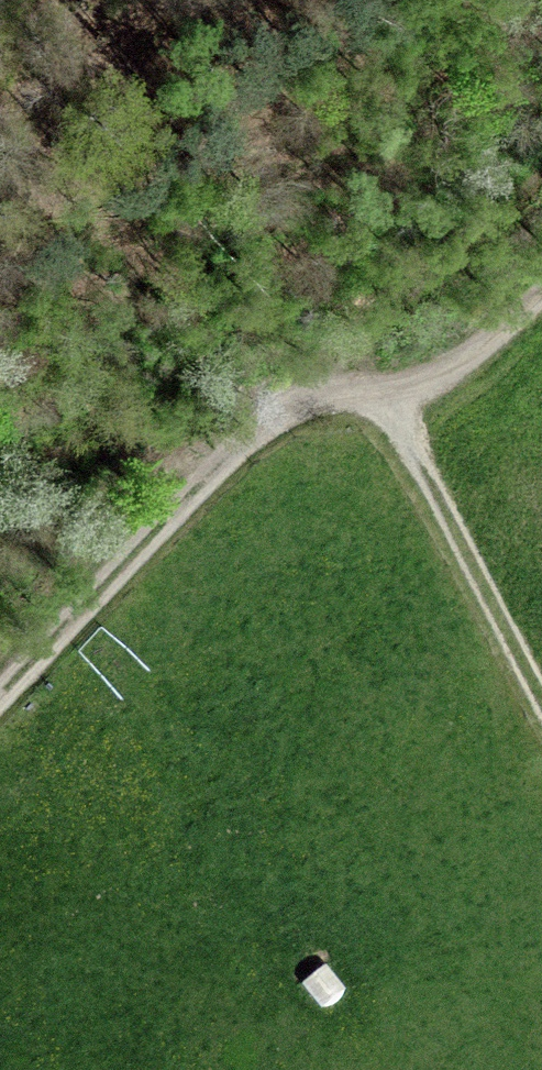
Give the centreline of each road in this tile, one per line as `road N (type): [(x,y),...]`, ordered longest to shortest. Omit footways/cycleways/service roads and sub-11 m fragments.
road 1 (track): [(0,694),(258,417),(386,400),(460,371),(541,299)]
road 2 (track): [(541,695),(386,400)]

